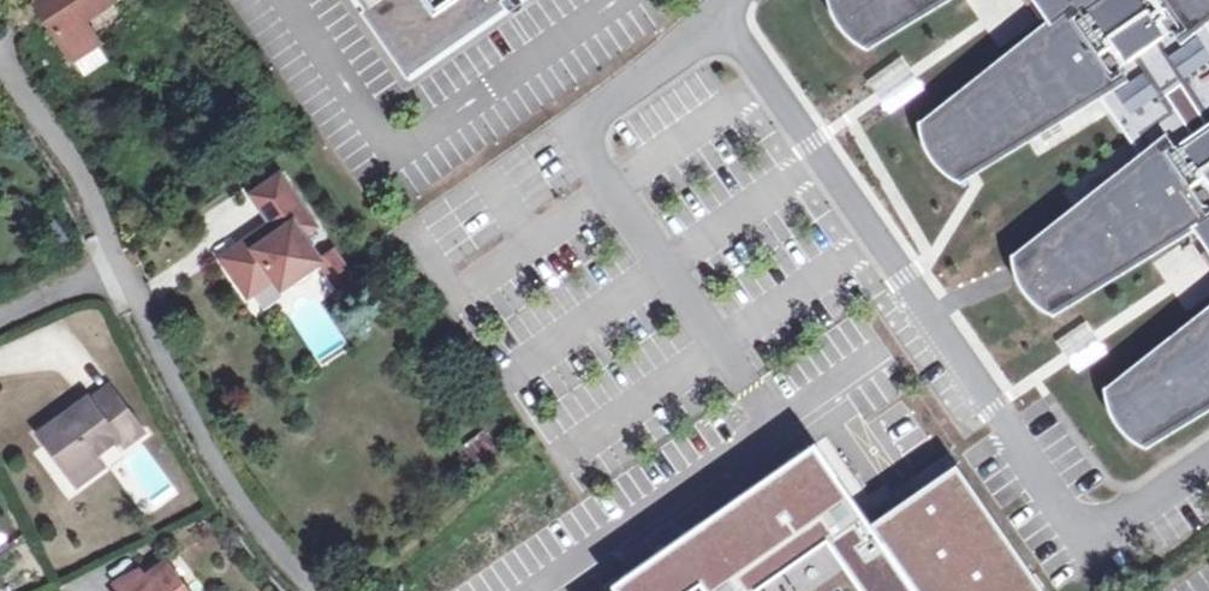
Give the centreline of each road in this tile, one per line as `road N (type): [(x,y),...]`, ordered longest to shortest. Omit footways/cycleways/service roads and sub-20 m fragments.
road 1 (residential): [(149,326),(215,461),(325,590)]
road 2 (residential): [(0,61),(88,181),(117,259)]
road 3 (residential): [(0,314),(117,259)]

